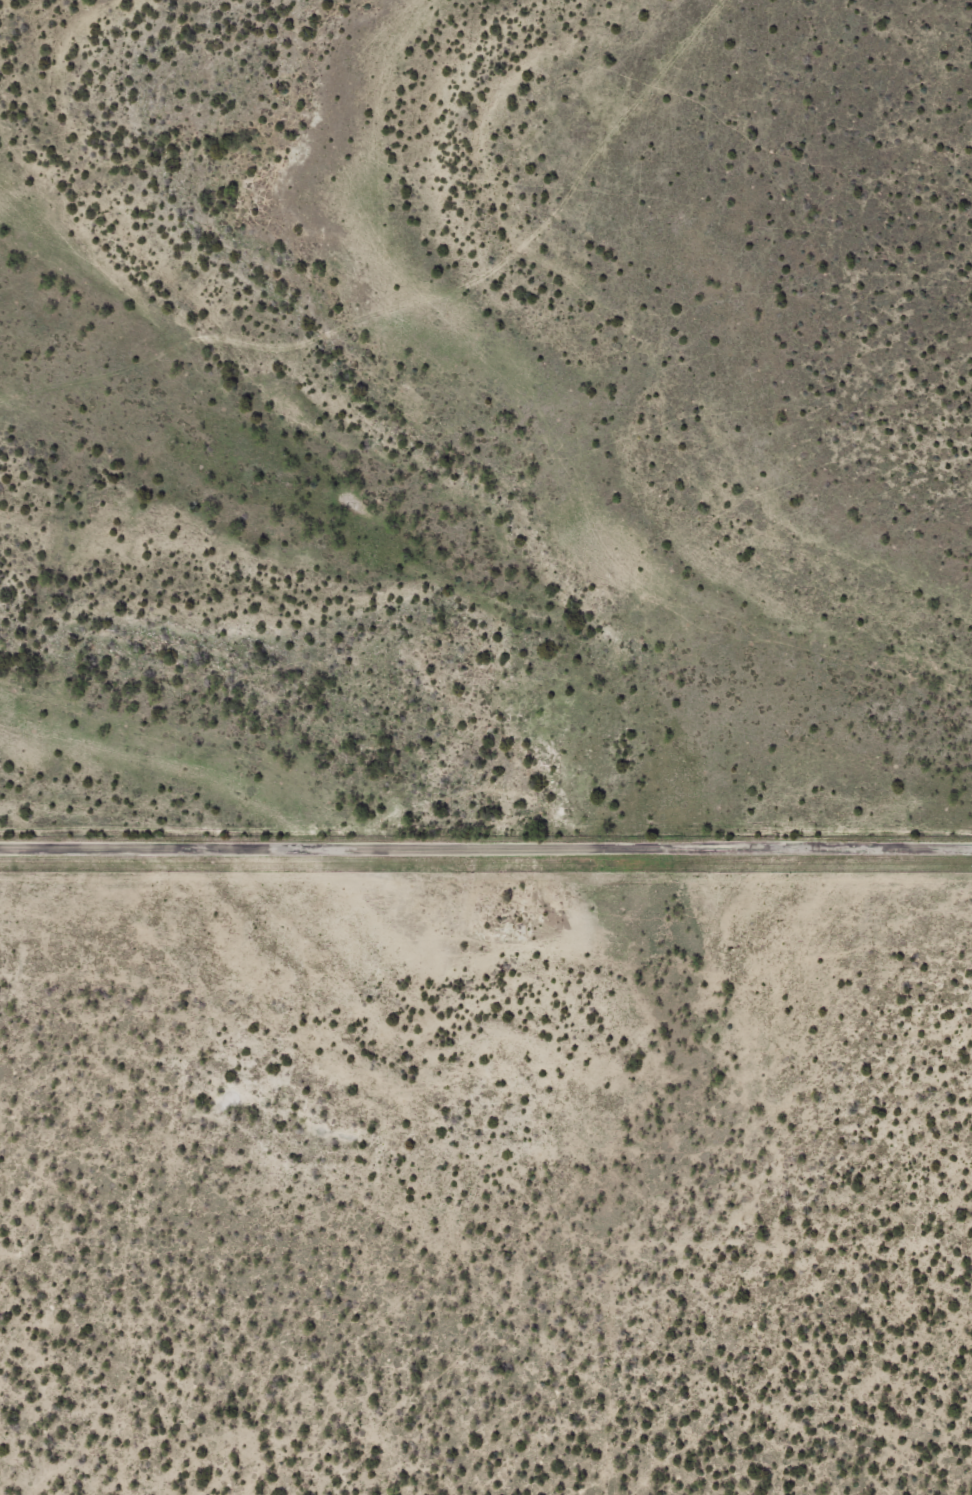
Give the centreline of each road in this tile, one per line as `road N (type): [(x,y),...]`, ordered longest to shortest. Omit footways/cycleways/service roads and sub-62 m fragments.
road 1 (residential): [(971,851),(0,846)]

